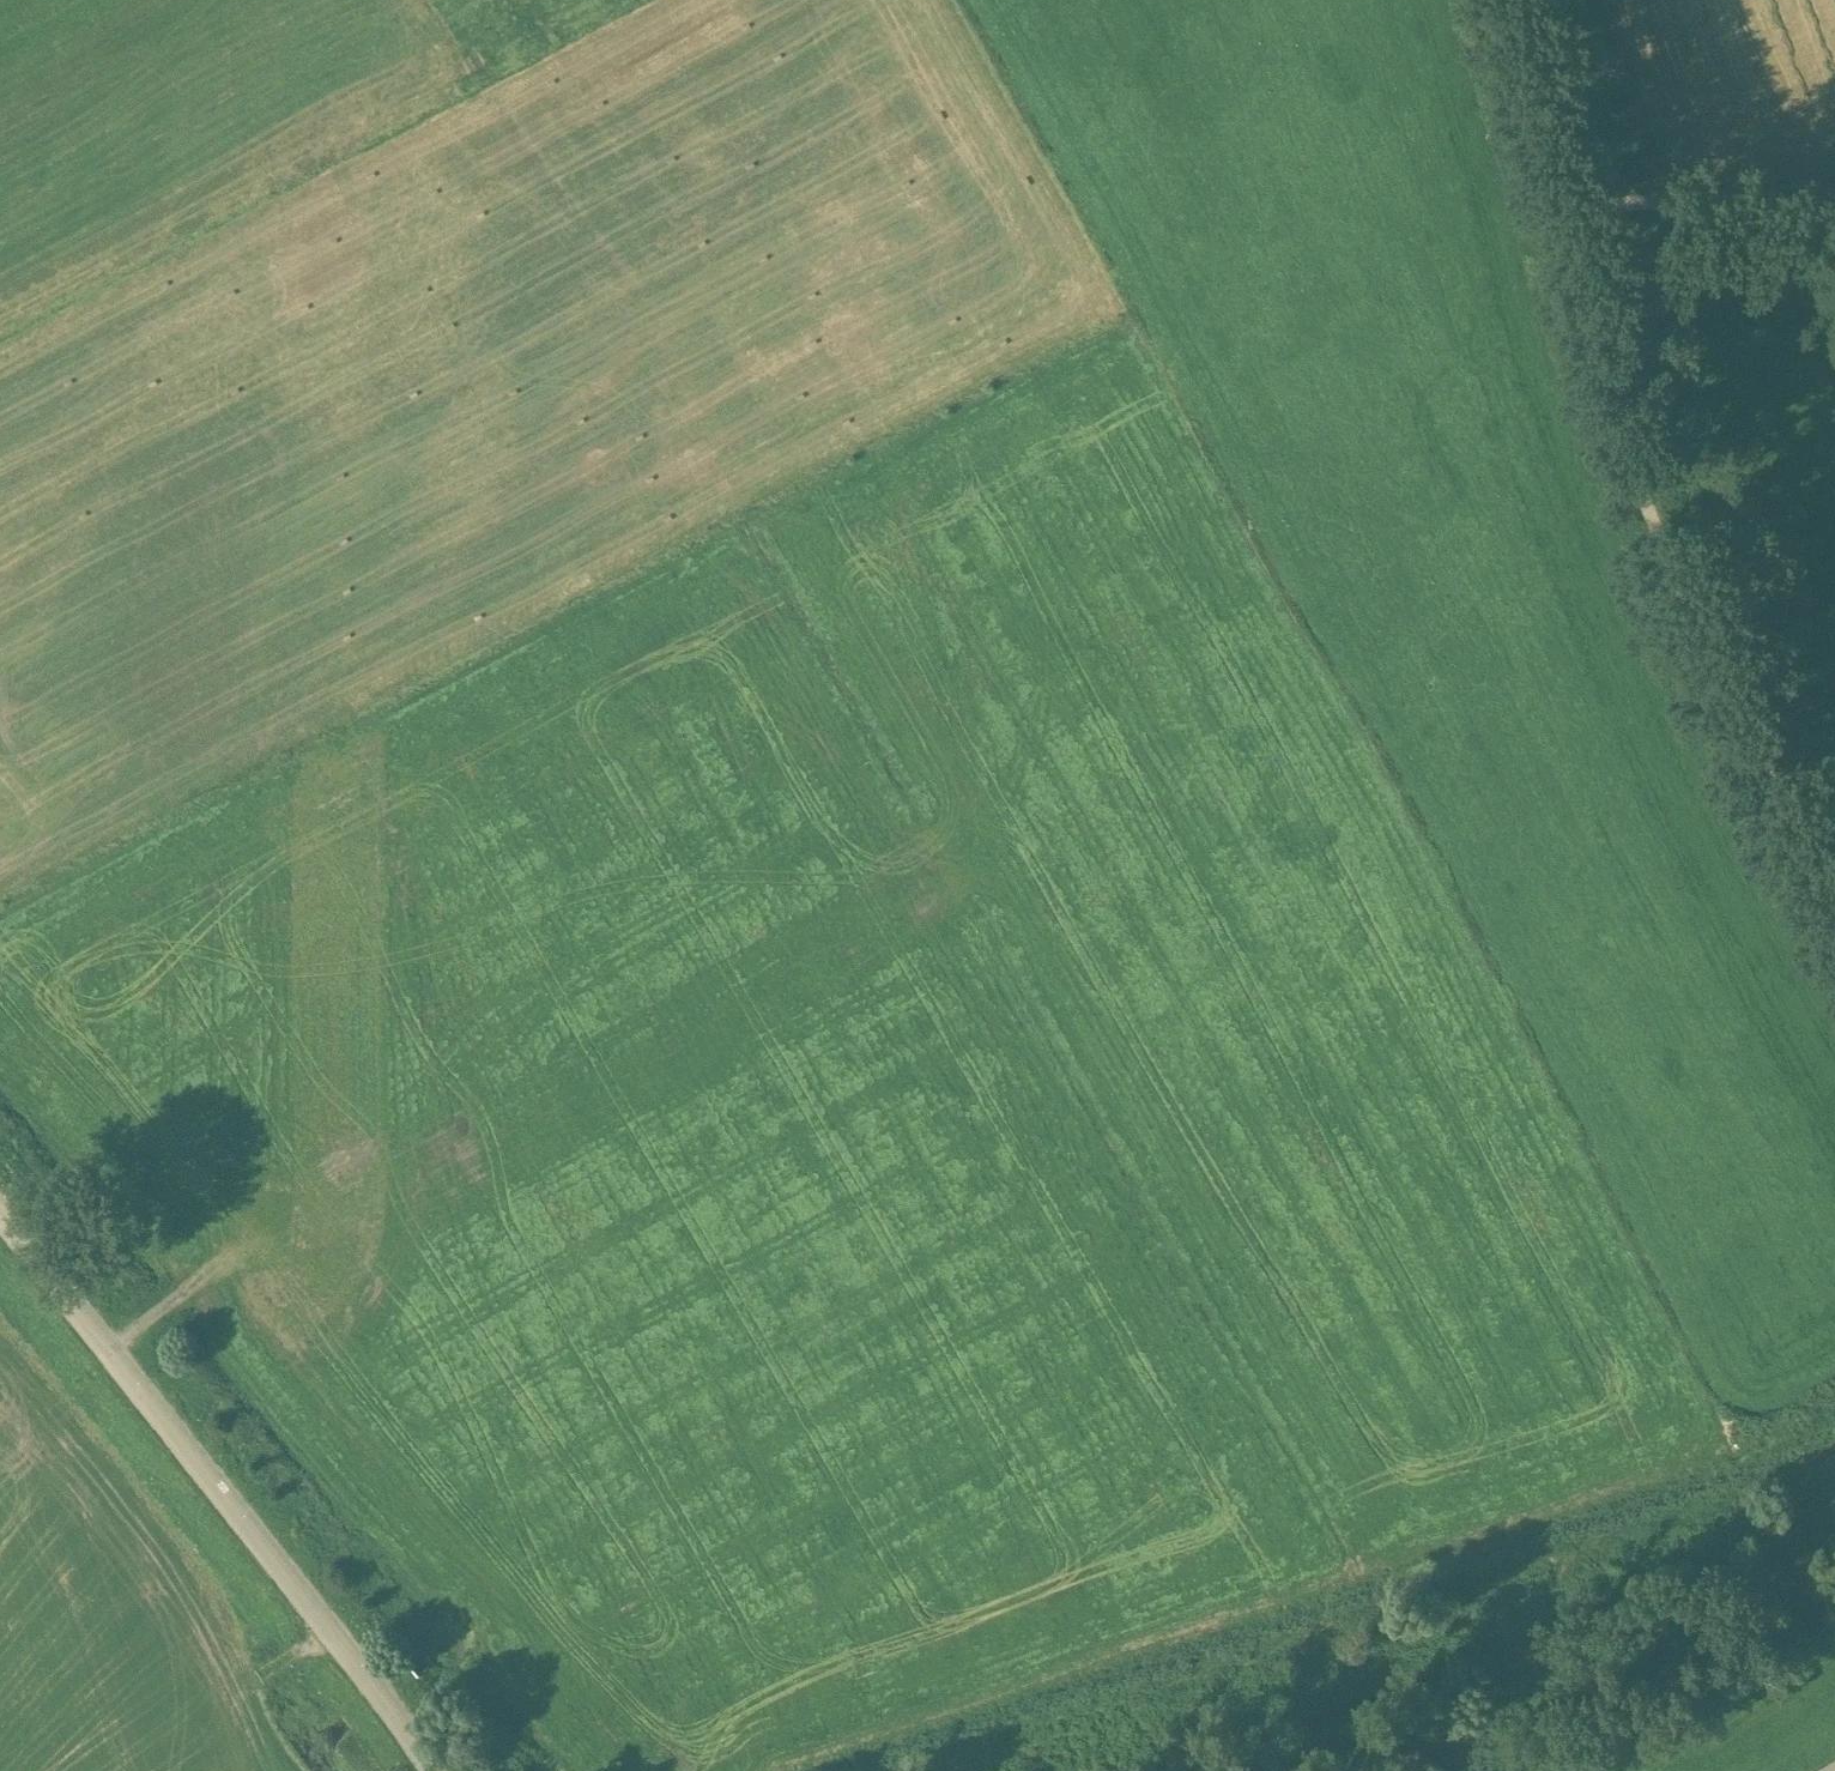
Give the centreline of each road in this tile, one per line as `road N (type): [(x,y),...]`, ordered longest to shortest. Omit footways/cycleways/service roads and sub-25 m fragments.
road 1 (track): [(1834,1437),(1741,1486),(878,1770)]
road 2 (track): [(1834,900),(1700,646),(1637,502),(1480,0)]
road 3 (unclassified): [(430,1770),(0,1223)]
road 4 (track): [(1834,204),(1609,201),(1546,220)]

